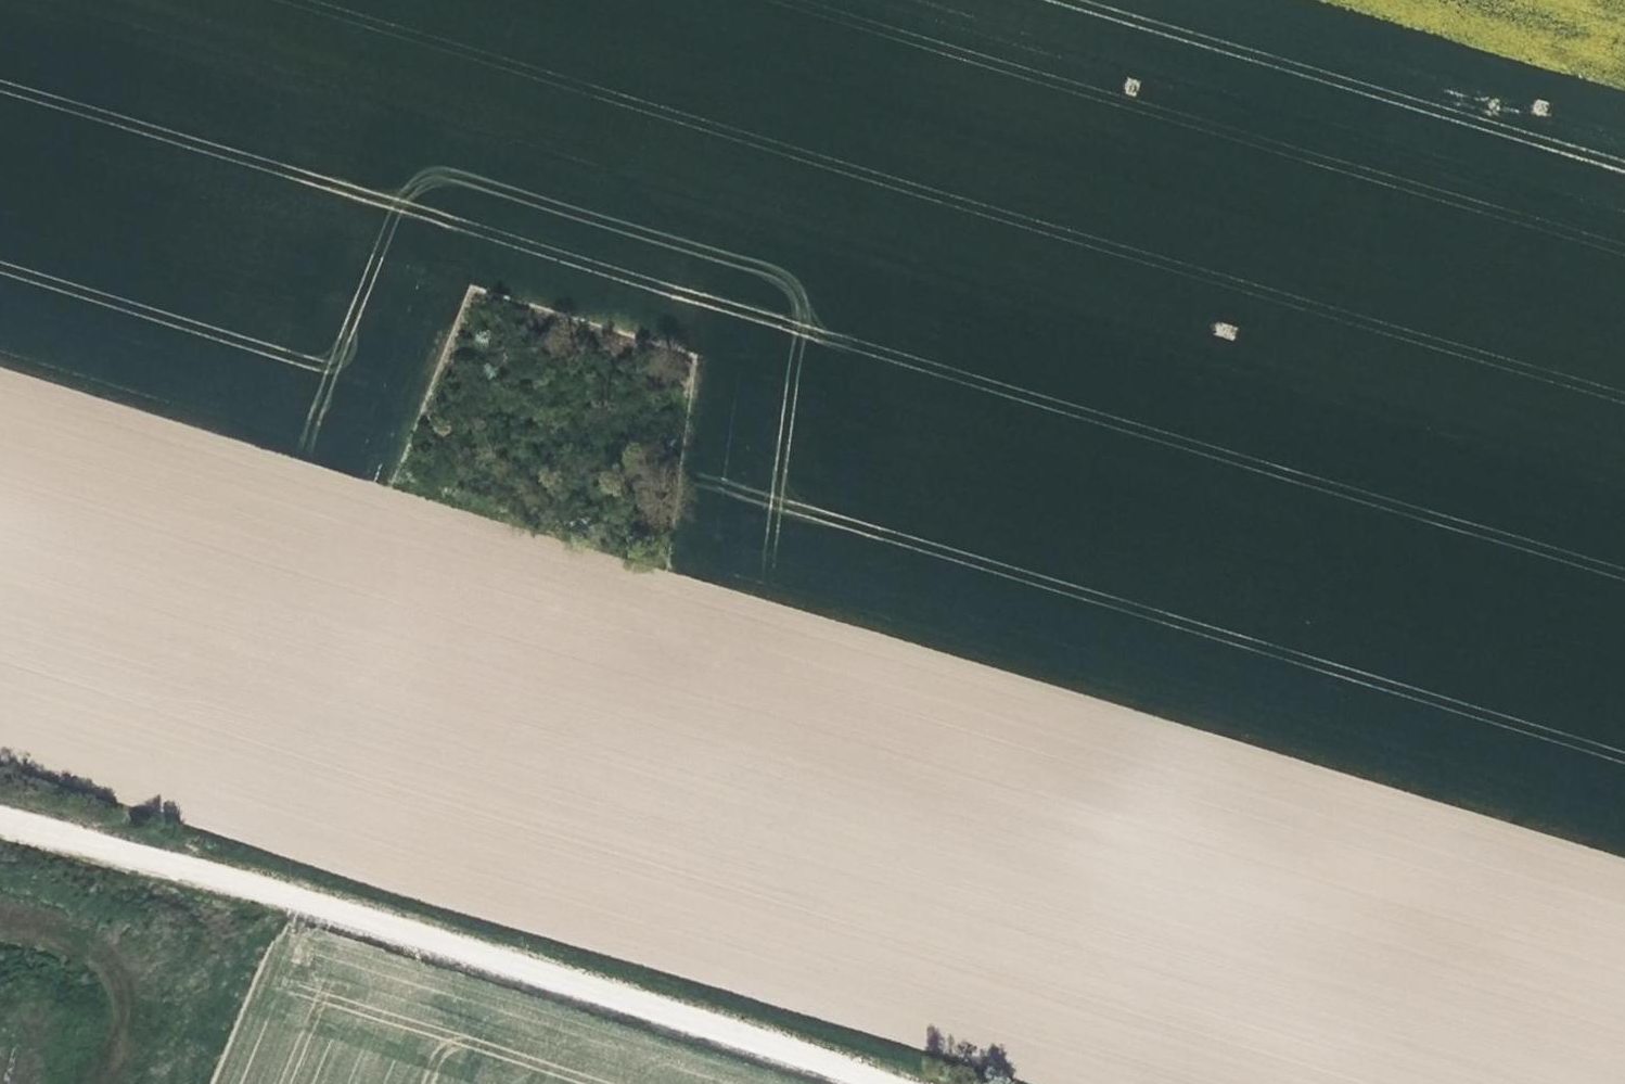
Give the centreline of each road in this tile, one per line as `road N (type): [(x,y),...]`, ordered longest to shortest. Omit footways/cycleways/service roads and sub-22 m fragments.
road 1 (track): [(887,1083),(0,817)]

